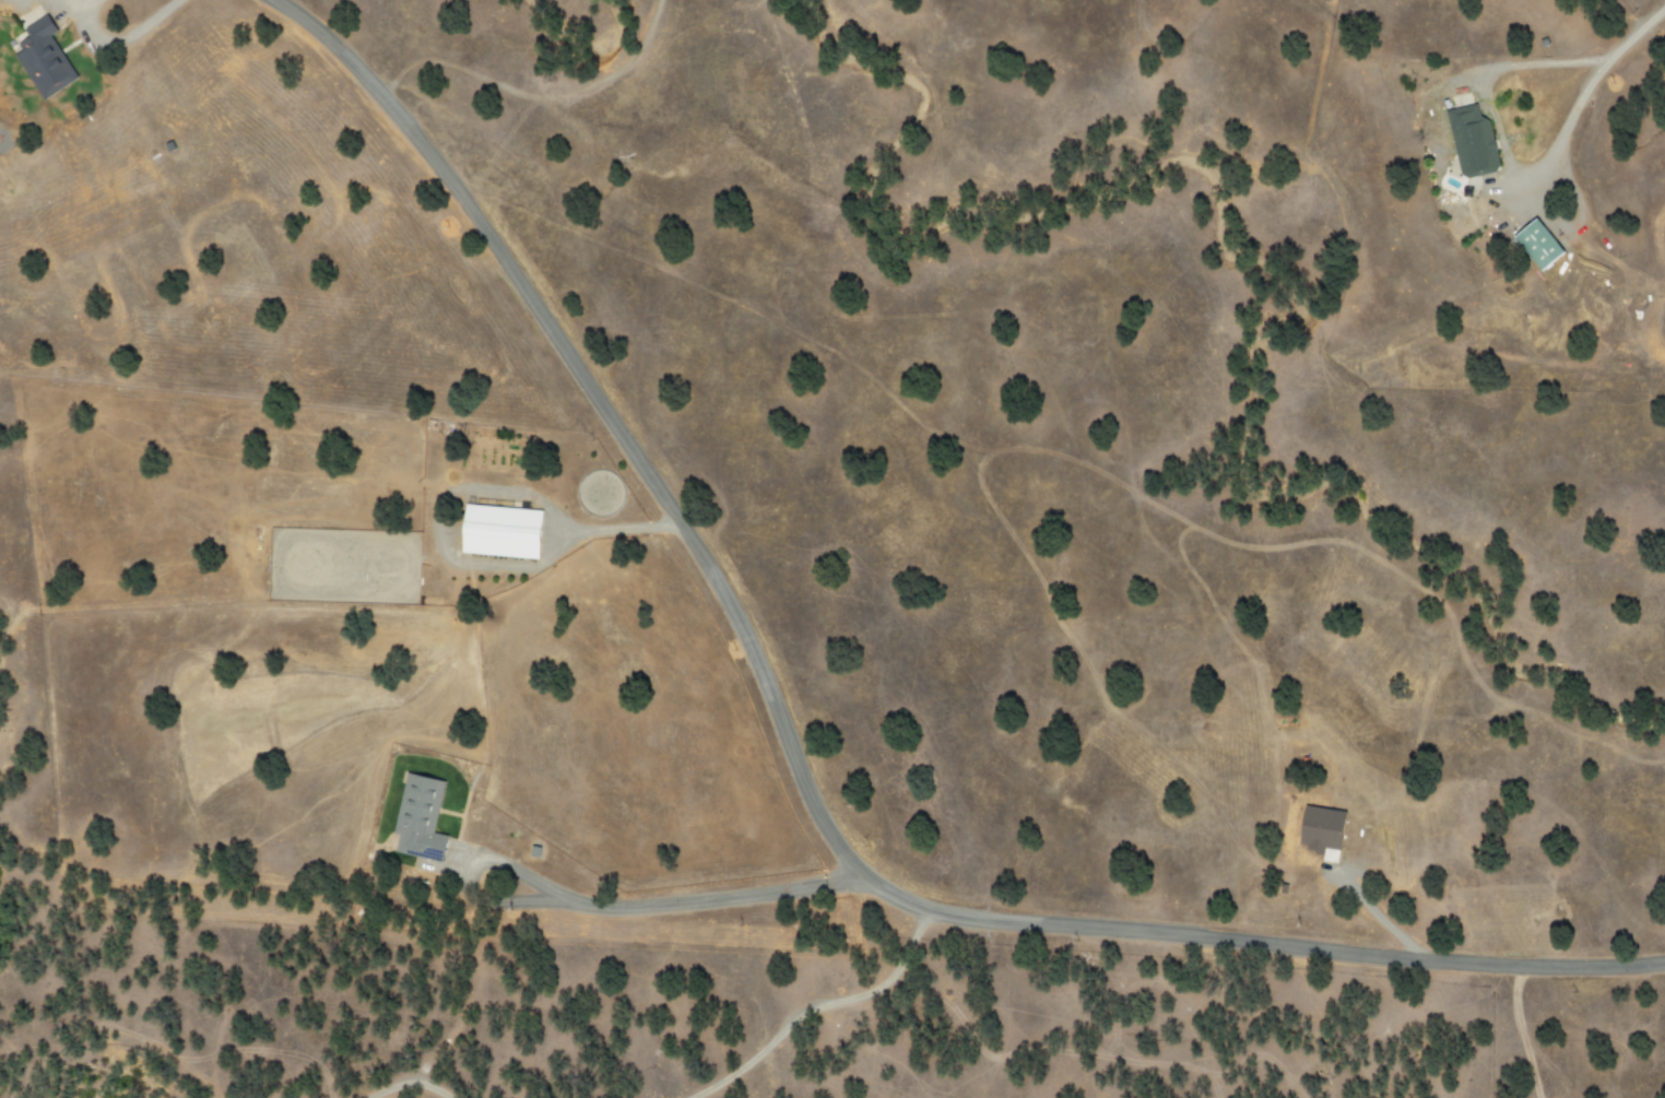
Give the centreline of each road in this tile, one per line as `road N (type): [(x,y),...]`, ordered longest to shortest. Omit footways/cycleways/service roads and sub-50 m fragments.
road 1 (residential): [(1664,967),(1450,967),(982,921),(919,908),(884,889),(854,862),(826,816),(763,654),(702,544),(507,252),(417,131),(279,0)]

